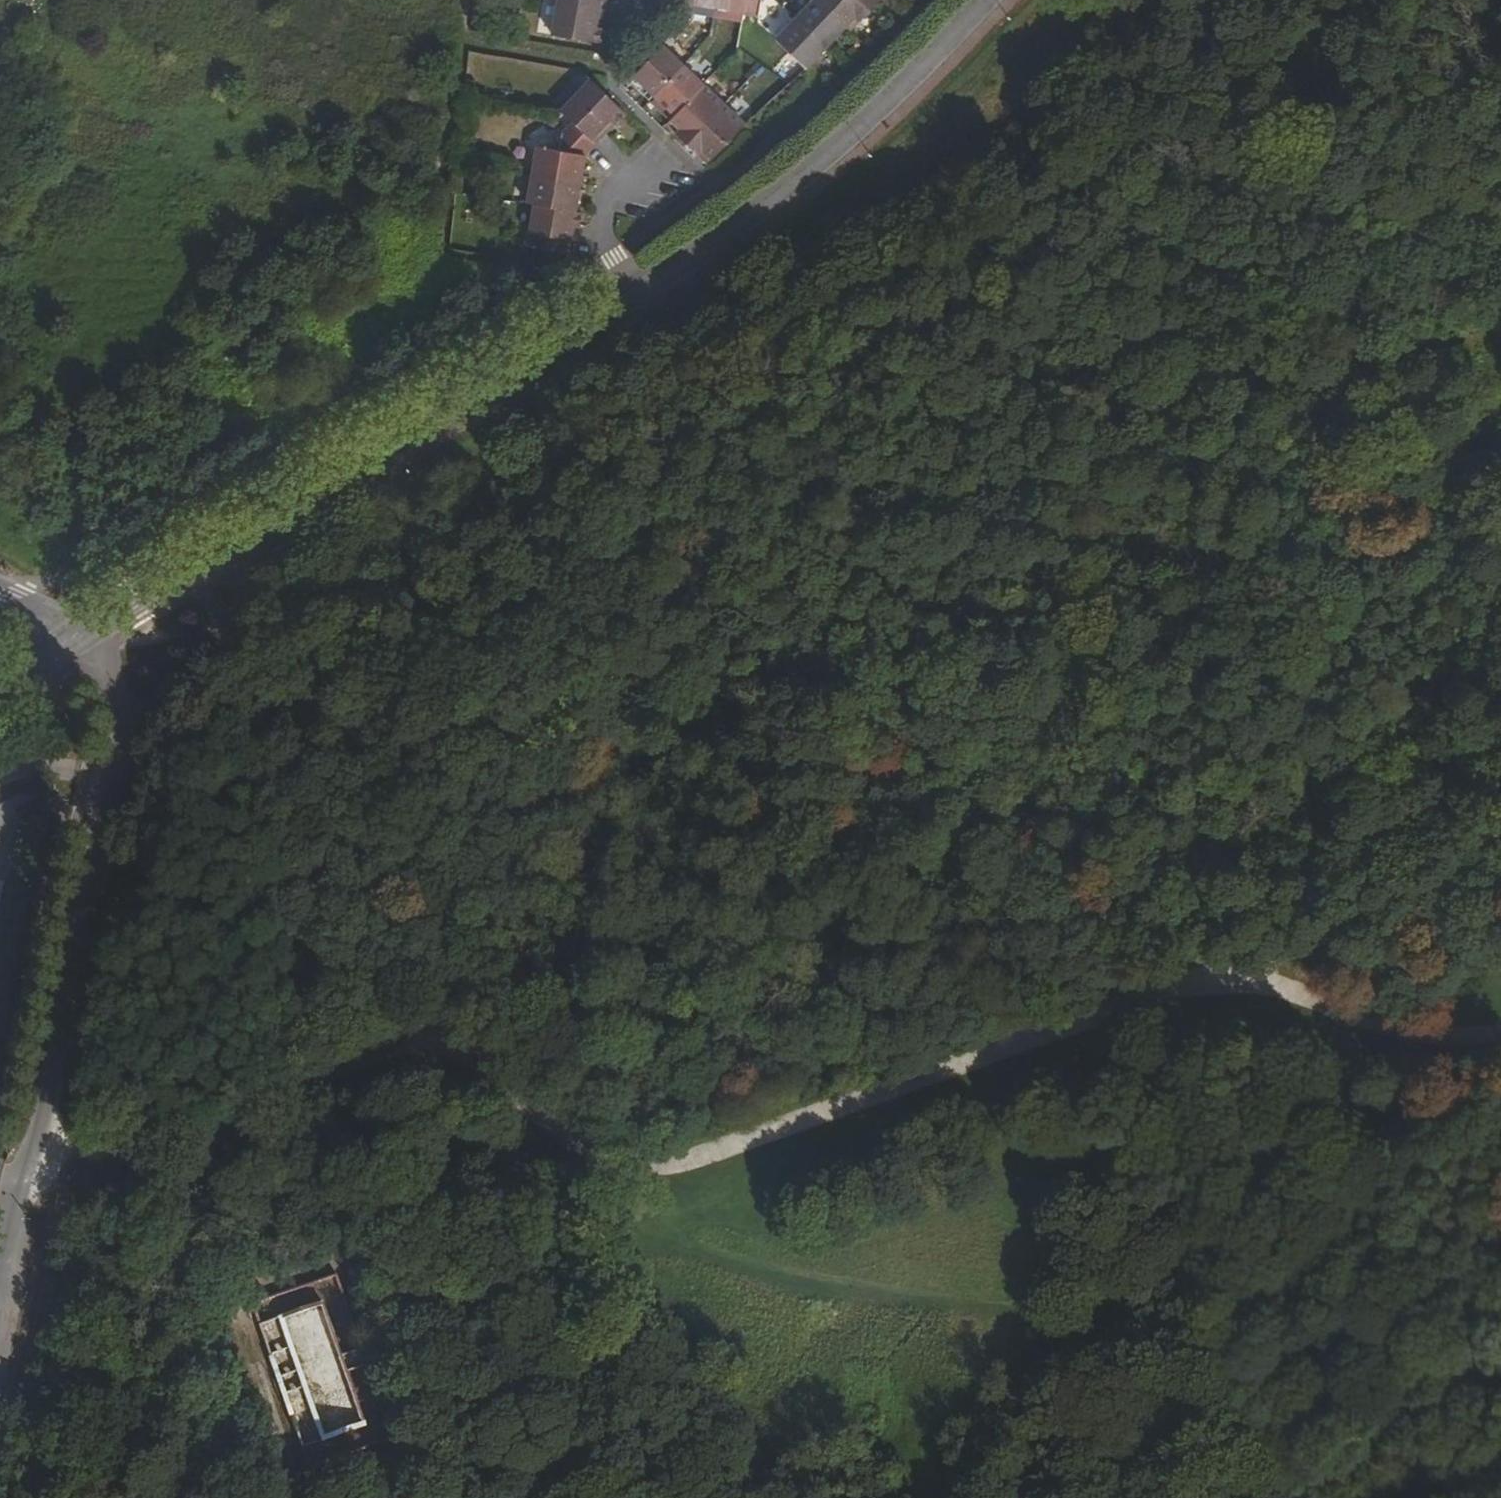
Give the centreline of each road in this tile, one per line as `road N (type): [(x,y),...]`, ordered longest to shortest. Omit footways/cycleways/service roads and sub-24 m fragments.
road 1 (unclassified): [(0,1277),(104,821),(117,721),(110,685),(78,638)]
road 2 (tertiary): [(78,638),(635,290)]
road 3 (tertiary): [(635,290),(788,184),(985,0)]
road 4 (residential): [(665,140),(607,211),(601,233),(635,290)]

